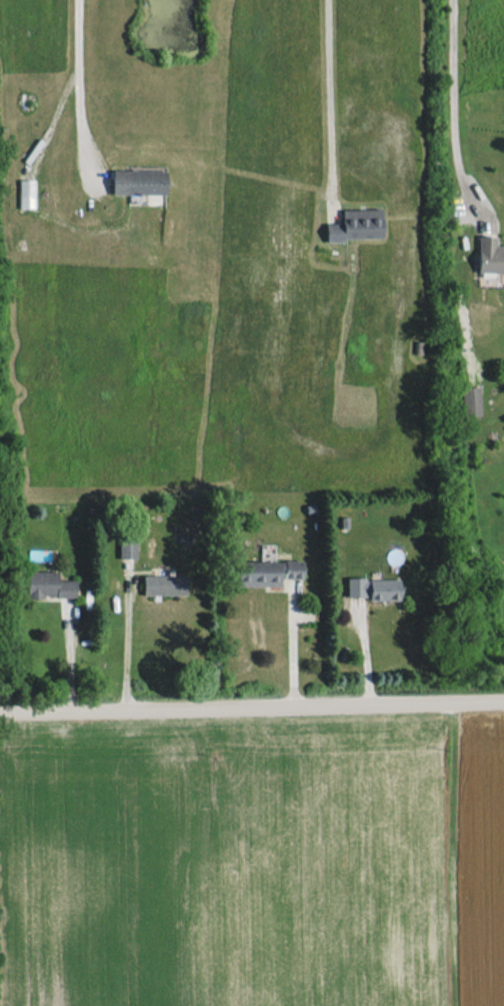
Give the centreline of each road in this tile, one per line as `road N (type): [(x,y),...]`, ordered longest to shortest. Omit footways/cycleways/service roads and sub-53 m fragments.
road 1 (residential): [(503,700),(0,712)]

